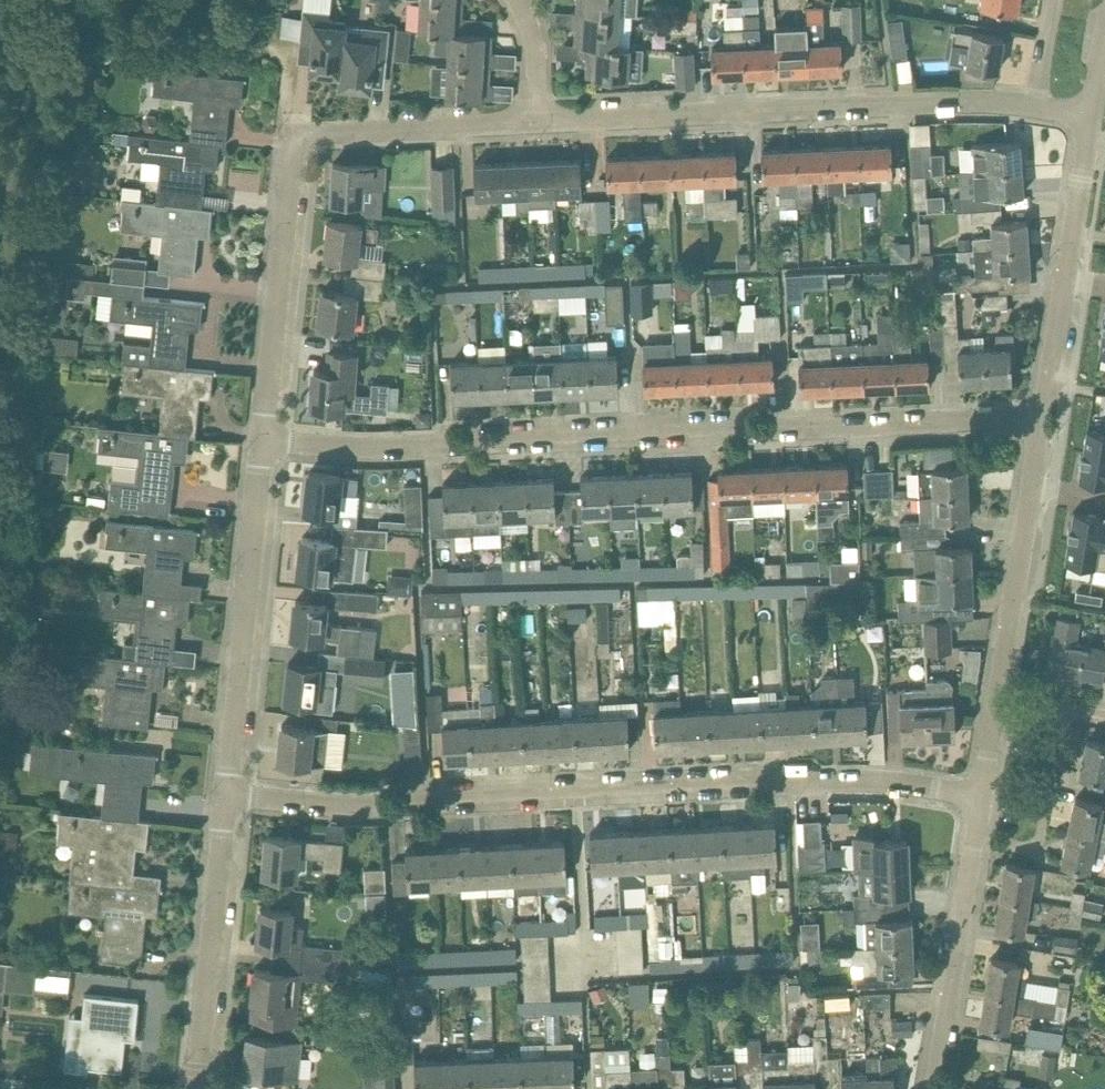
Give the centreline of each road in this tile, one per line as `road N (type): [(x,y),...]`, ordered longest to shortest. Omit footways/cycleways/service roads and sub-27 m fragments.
road 1 (residential): [(264,437),(376,445),(1038,422)]
road 2 (residential): [(225,794),(371,806),(875,781),(980,796)]
road 3 (residential): [(264,437),(292,140),(536,120)]
road 4 (residential): [(536,120),(982,100),(1038,110)]
road 5 (residential): [(225,794),(264,437)]
road 6 (residential): [(199,1088),(225,794)]
road 7 (unclassified): [(936,1088),(973,839)]
road 8 (unclassified): [(997,694),(1029,486)]
road 9 (residential): [(973,839),(1036,850),(1064,707)]
road 10 (unclassified): [(1063,278),(1087,119)]
road 11 (unclassified): [(1038,422),(1063,278)]
road 12 (residential): [(536,120),(536,38),(513,0)]

